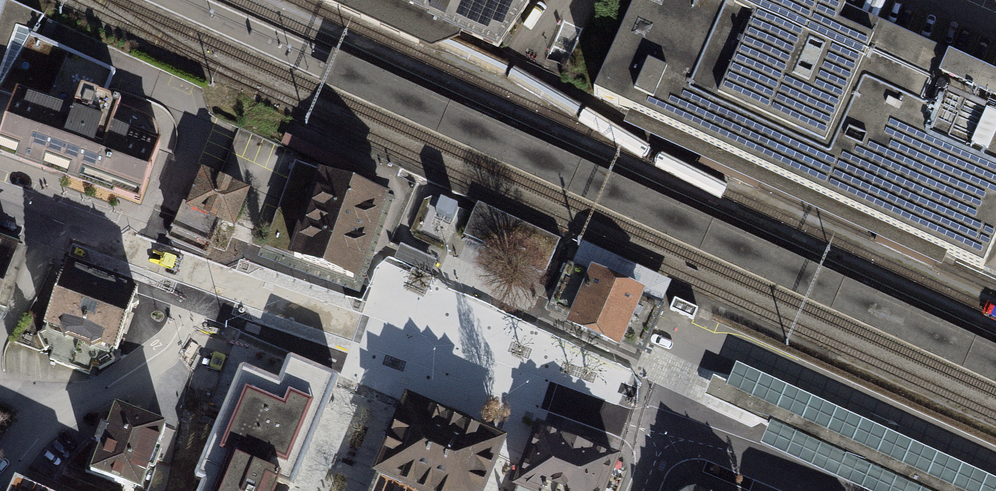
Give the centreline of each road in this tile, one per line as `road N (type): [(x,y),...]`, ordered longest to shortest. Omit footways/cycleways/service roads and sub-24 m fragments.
road 1 (tertiary): [(662,438),(0,202)]
road 2 (tertiary): [(791,490),(662,438)]

